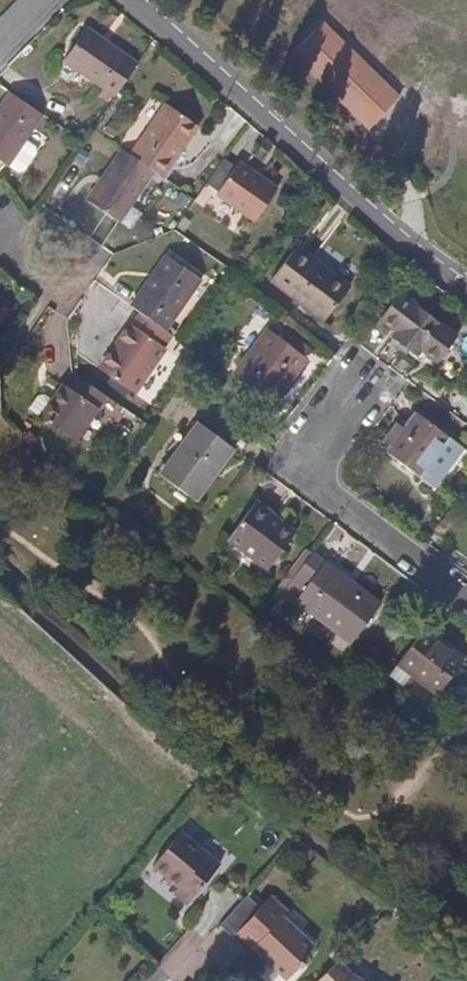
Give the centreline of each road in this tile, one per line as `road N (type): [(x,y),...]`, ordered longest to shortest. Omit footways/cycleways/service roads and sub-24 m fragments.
road 1 (residential): [(132,0),(377,219),(466,285)]
road 2 (residential): [(466,596),(300,471),(357,388)]

